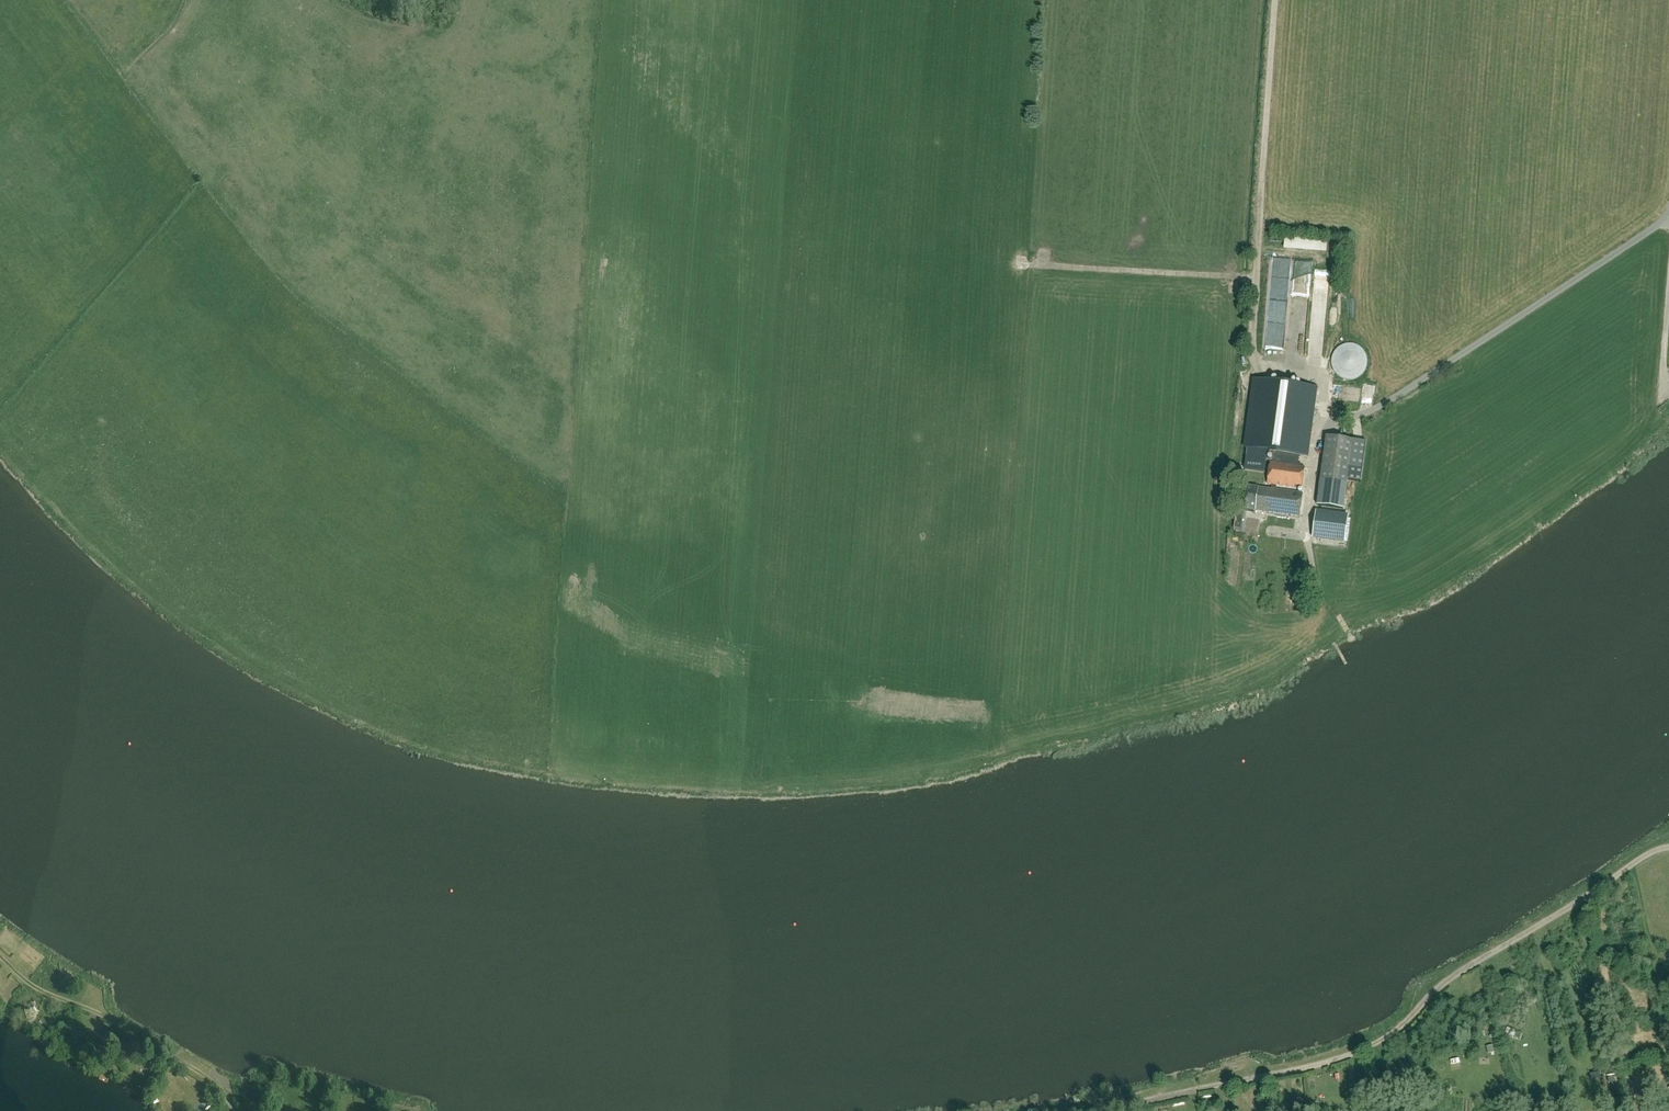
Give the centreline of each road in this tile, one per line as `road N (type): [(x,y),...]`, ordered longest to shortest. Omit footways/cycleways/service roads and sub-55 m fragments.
road 1 (track): [(1668,849),(1453,977),(1403,1029),(1371,1047),(1105,1110)]
road 2 (track): [(239,1110),(208,1076),(114,1021),(42,991),(0,956)]

